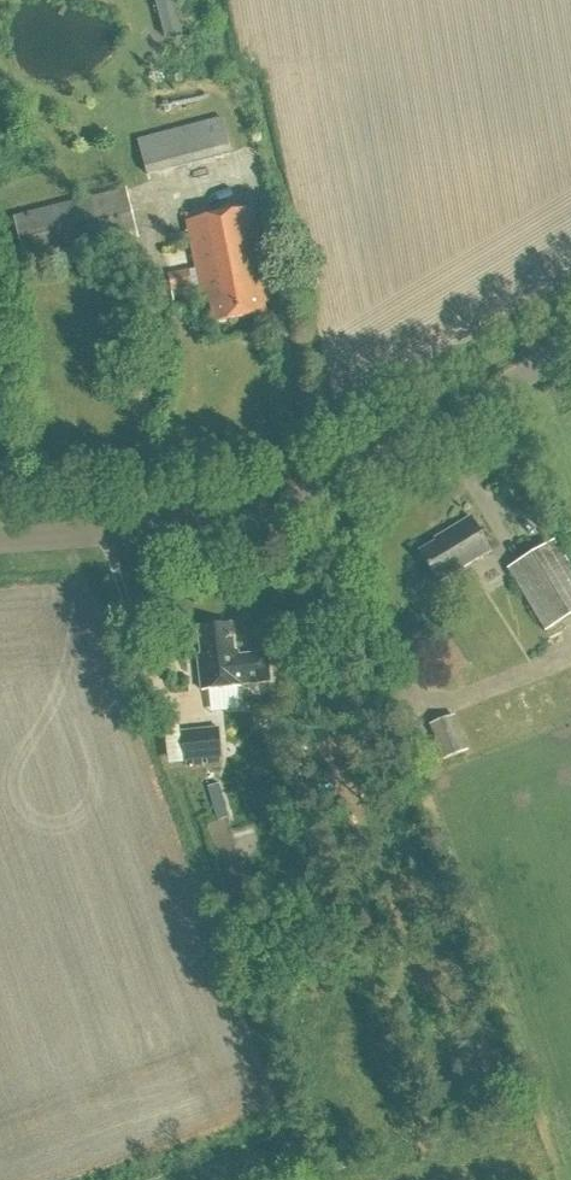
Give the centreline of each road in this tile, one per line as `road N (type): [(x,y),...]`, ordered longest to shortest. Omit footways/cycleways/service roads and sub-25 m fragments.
road 1 (unclassified): [(0,540),(150,526),(304,496),(570,344)]

